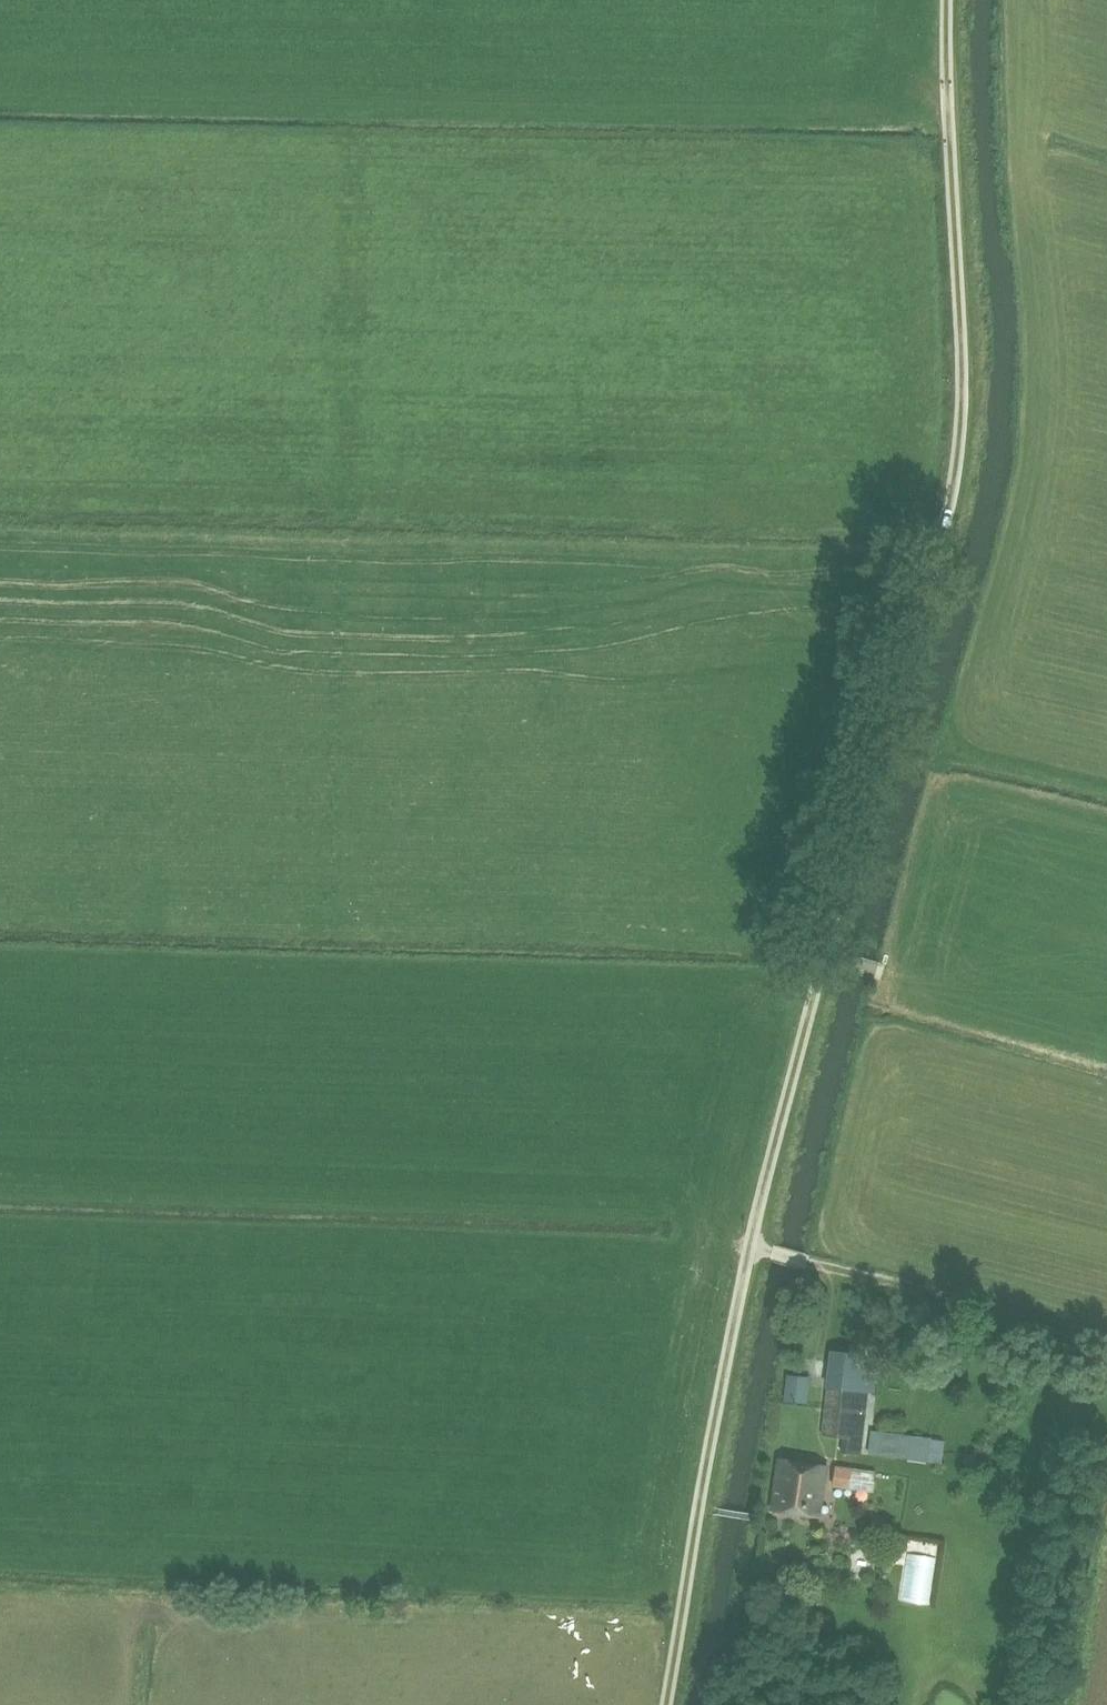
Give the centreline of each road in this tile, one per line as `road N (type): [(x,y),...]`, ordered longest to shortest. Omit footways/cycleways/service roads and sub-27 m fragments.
road 1 (track): [(946,0),(962,355),(956,461),(749,1247)]
road 2 (track): [(749,1247),(666,1704)]
road 3 (track): [(1106,1340),(749,1247)]

